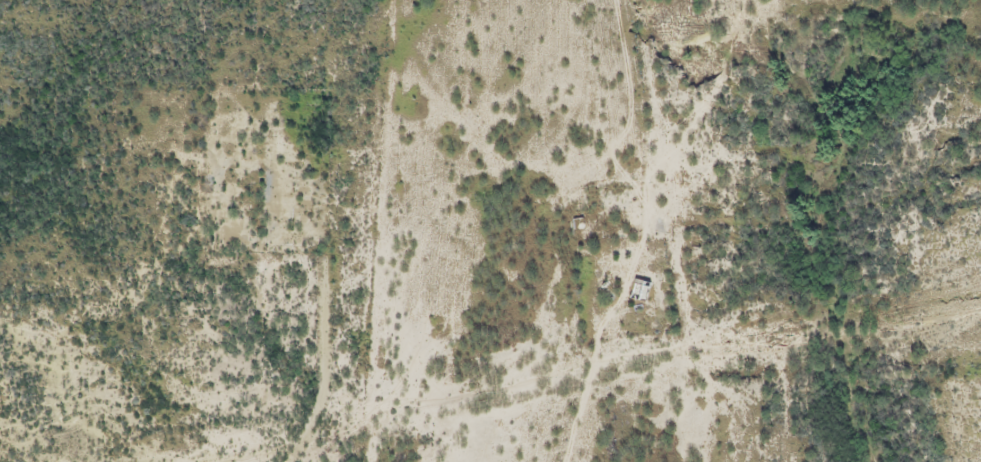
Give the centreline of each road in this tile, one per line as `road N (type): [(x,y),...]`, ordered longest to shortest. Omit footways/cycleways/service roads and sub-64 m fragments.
road 1 (residential): [(617,309),(599,330),(564,461)]

